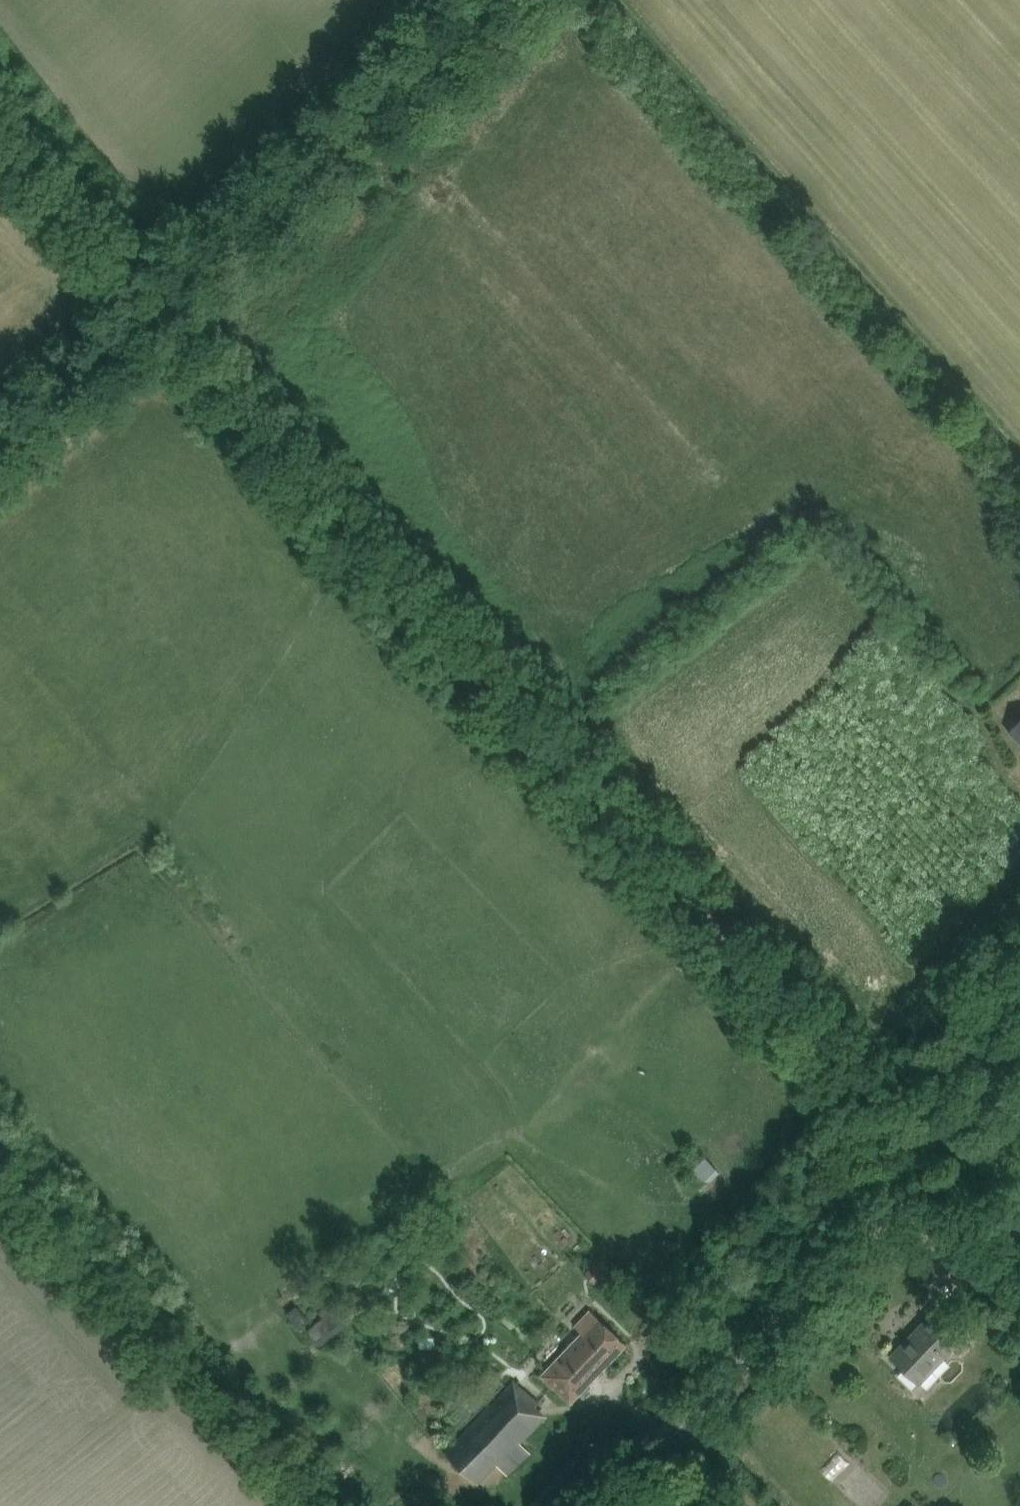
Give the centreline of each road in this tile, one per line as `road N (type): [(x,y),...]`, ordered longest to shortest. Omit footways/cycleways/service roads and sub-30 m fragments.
road 1 (track): [(930,1154),(157,313)]
road 2 (unclassified): [(595,1505),(859,1237),(1019,1042)]
road 3 (track): [(930,1154),(1019,1255)]

